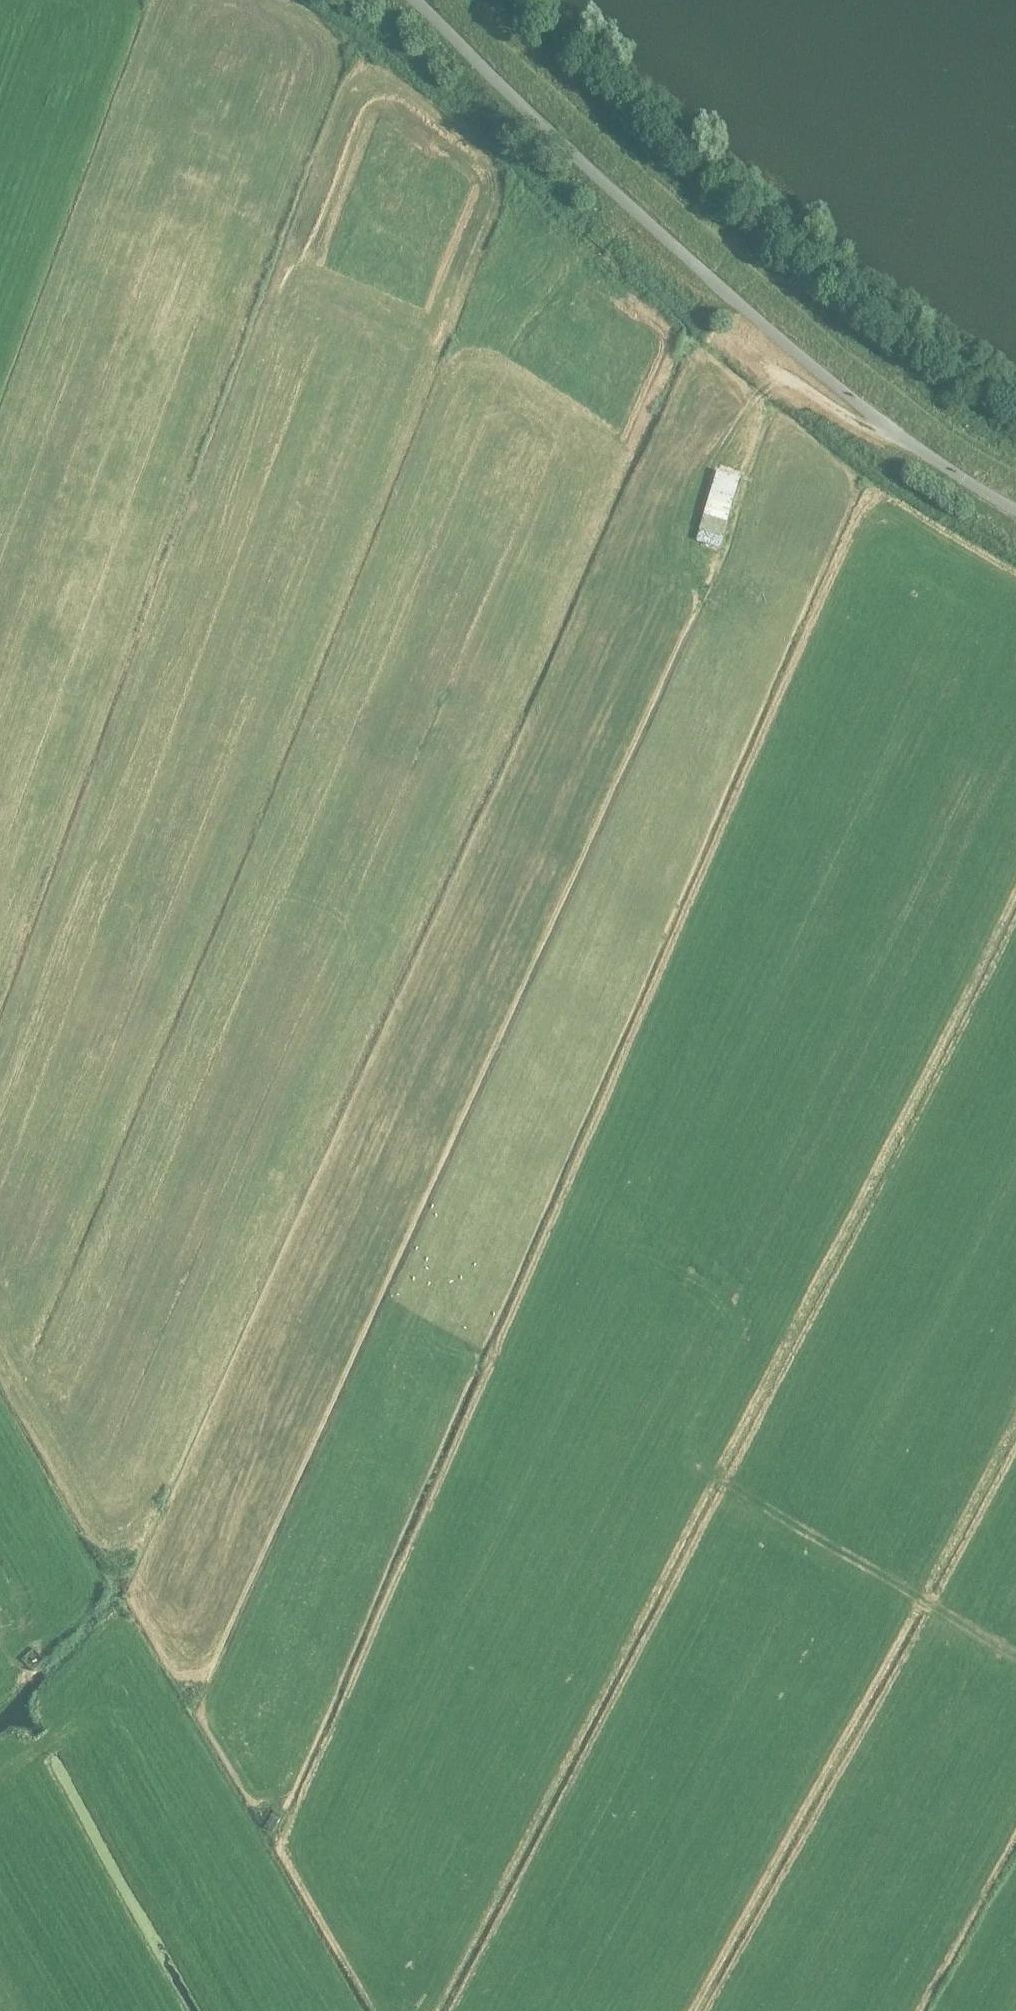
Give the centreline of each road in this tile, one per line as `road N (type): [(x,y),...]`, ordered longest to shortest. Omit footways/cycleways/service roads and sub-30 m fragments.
road 1 (unclassified): [(1015,510),(841,389),(593,176),(415,0)]
road 2 (track): [(1015,1652),(707,1469)]
road 3 (track): [(692,519),(716,457),(770,381),(799,388),(863,427),(909,438)]
road 4 (track): [(0,1348),(36,1411),(81,1409),(125,1343)]
road 5 (track): [(734,296),(705,297),(624,242),(603,237),(581,263)]

